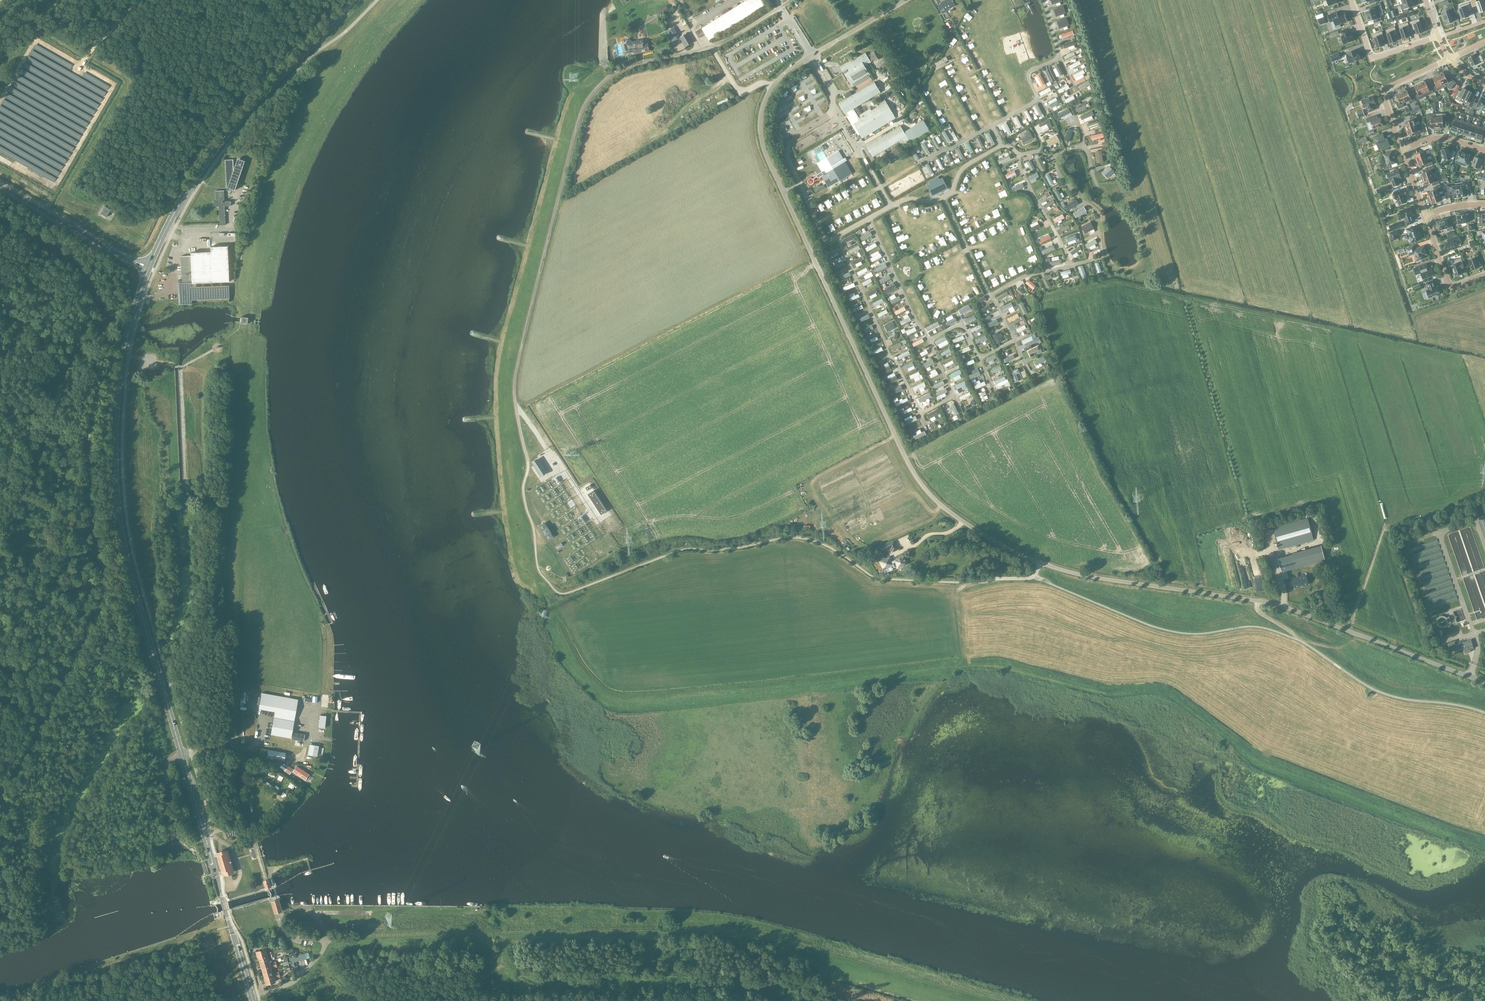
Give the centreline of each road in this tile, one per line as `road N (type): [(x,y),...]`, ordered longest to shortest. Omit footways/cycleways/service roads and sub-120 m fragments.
road 1 (unclassified): [(1484,683),(1275,604),(1045,565),(973,528),(924,488),(760,130),(764,101),(782,76),(905,0)]
road 2 (unclassified): [(535,547),(515,383),(584,106),(622,68),(716,45),(790,0)]
road 3 (secondary): [(182,755),(129,568),(115,481),(121,366),(149,268)]
road 4 (track): [(341,940),(700,935),(758,940),(821,958)]
road 5 (track): [(240,680),(249,325)]
road 6 (secondary): [(149,268),(221,141),(356,0)]
road 7 (track): [(252,302),(267,225),(293,154),(349,55),(374,27)]
road 8 (secondary): [(251,996),(182,755)]
road 9 (track): [(207,747),(220,512)]
road 10 (track): [(987,1000),(821,958)]
road 11 (track): [(204,372),(204,473),(220,512)]
road 12 (unclassified): [(182,755),(234,739),(243,755),(273,762),(293,761),(305,748)]
road 13 (residential): [(1402,149),(1382,90),(1449,58)]
road 14 (unclassified): [(110,250),(0,186)]

